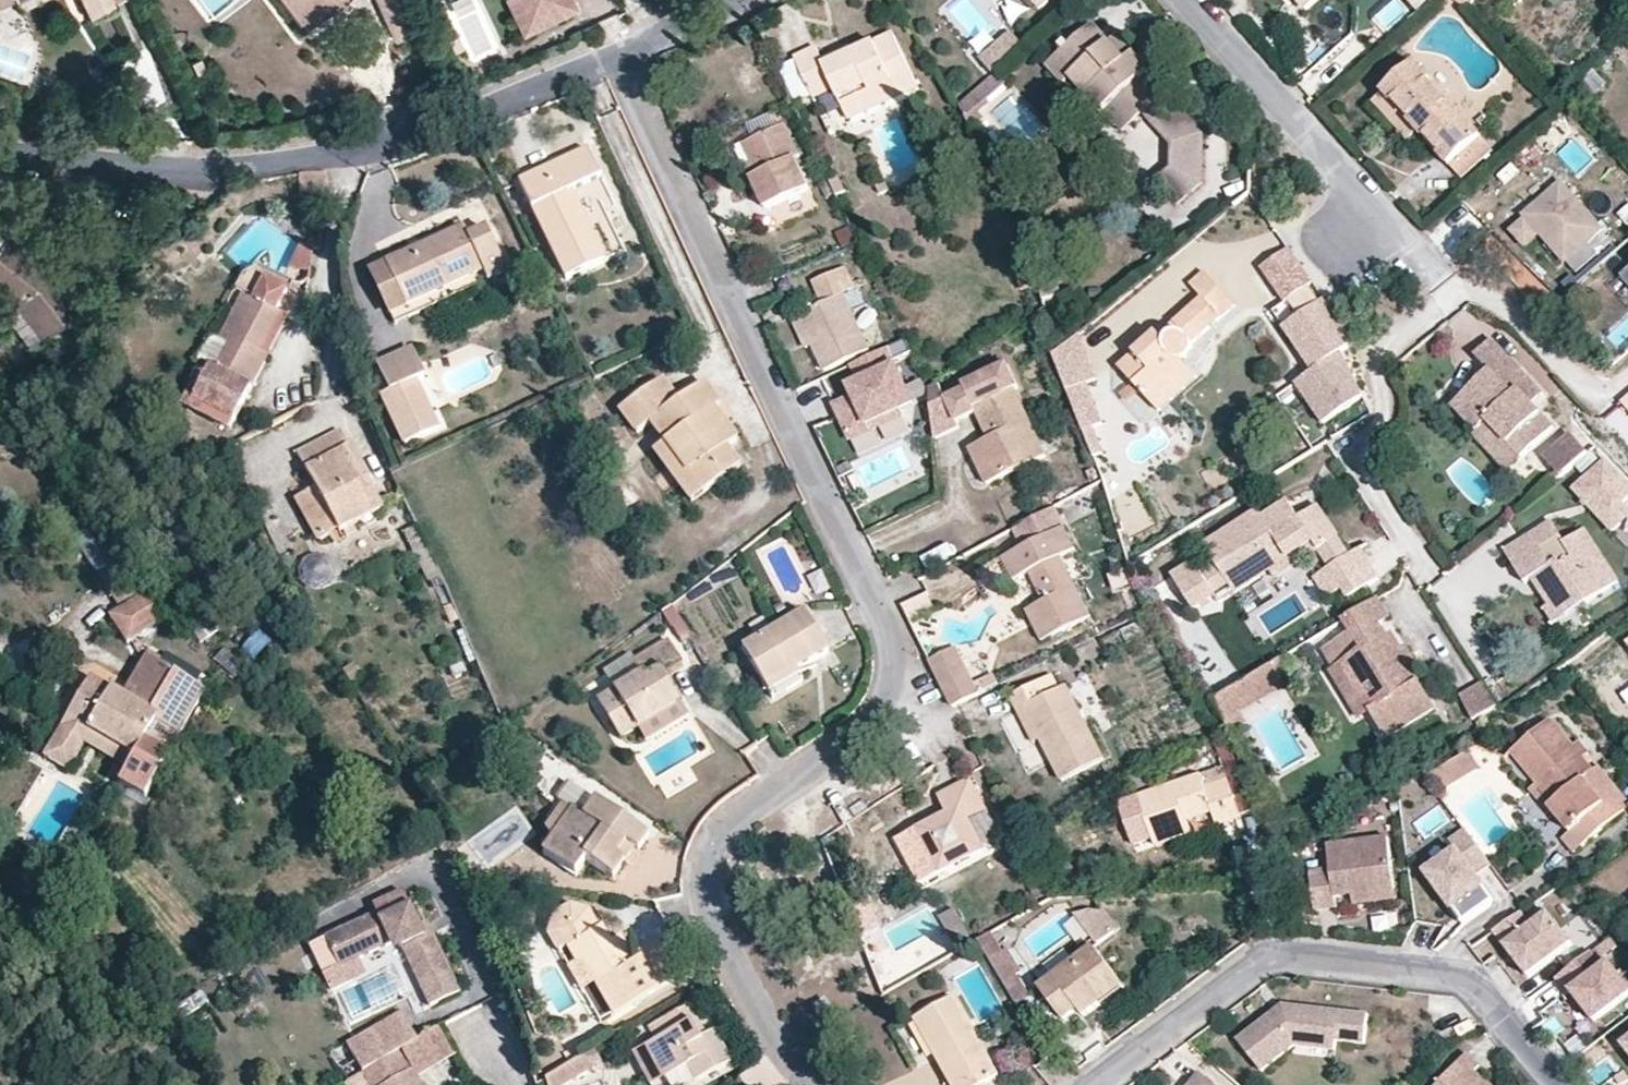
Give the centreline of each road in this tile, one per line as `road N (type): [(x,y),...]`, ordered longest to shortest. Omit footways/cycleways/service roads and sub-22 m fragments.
road 1 (residential): [(807,1084),(787,1064),(706,910),(700,868),(713,833),(875,723),(895,645),(614,62)]
road 2 (residential): [(0,157),(169,171),(269,168),(387,146),(614,62)]
road 3 (residential): [(1552,1084),(1474,989),(1452,978),(1292,957),(1254,970),(1092,1084)]
road 4 (residential): [(1186,0),(1404,240)]
road 5 (residential): [(614,62),(736,0)]

